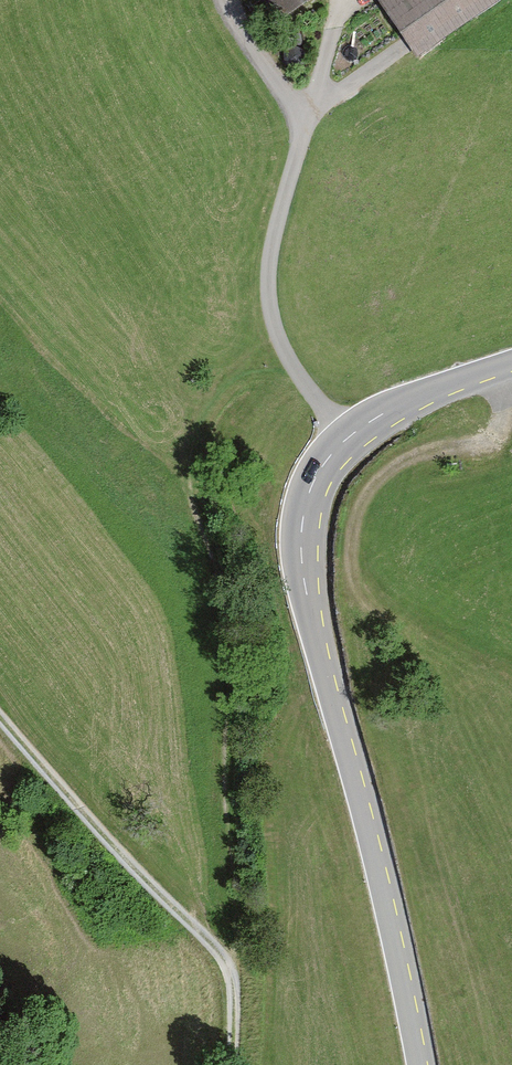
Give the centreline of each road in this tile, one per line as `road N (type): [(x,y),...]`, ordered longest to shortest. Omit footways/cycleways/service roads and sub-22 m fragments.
road 1 (tertiary): [(511,362),(384,413),(347,438),(321,468),(302,529),(306,595),(423,1064)]
road 2 (track): [(279,346),(207,432),(233,980)]
road 3 (track): [(502,366),(502,434),(420,456),(365,504)]

